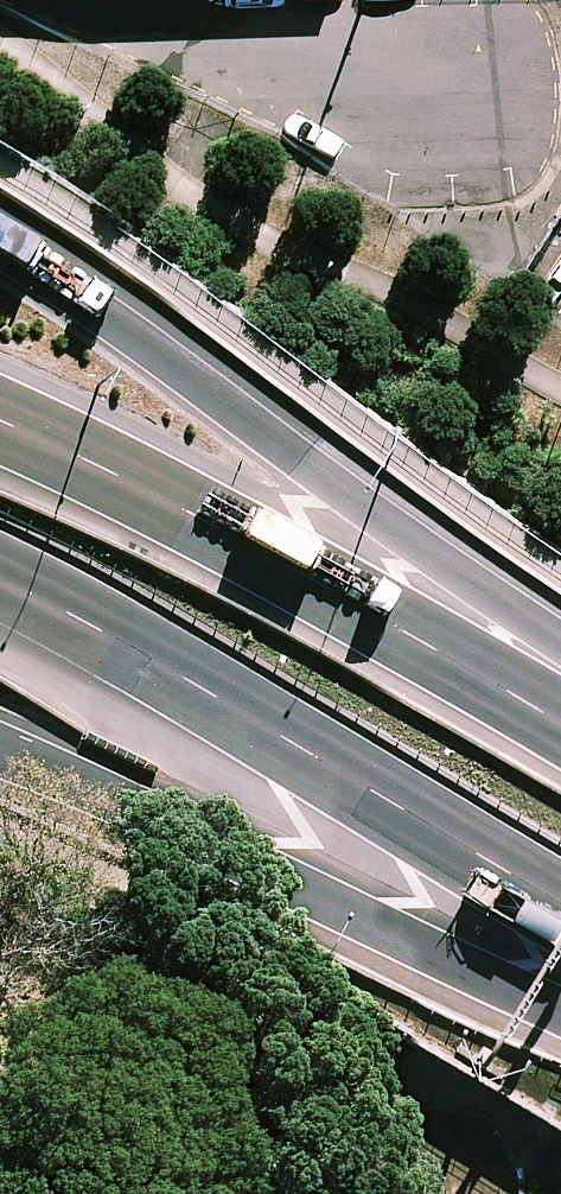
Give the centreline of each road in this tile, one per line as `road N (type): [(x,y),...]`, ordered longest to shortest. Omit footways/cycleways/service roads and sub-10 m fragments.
road 1 (trunk): [(0,238),(126,318),(560,642)]
road 2 (trunk): [(560,899),(301,728),(0,557)]
road 3 (trunk): [(0,419),(560,711)]
road 4 (trunk): [(560,1012),(245,863),(0,762)]
road 5 (residential): [(34,0),(94,27),(433,90)]

